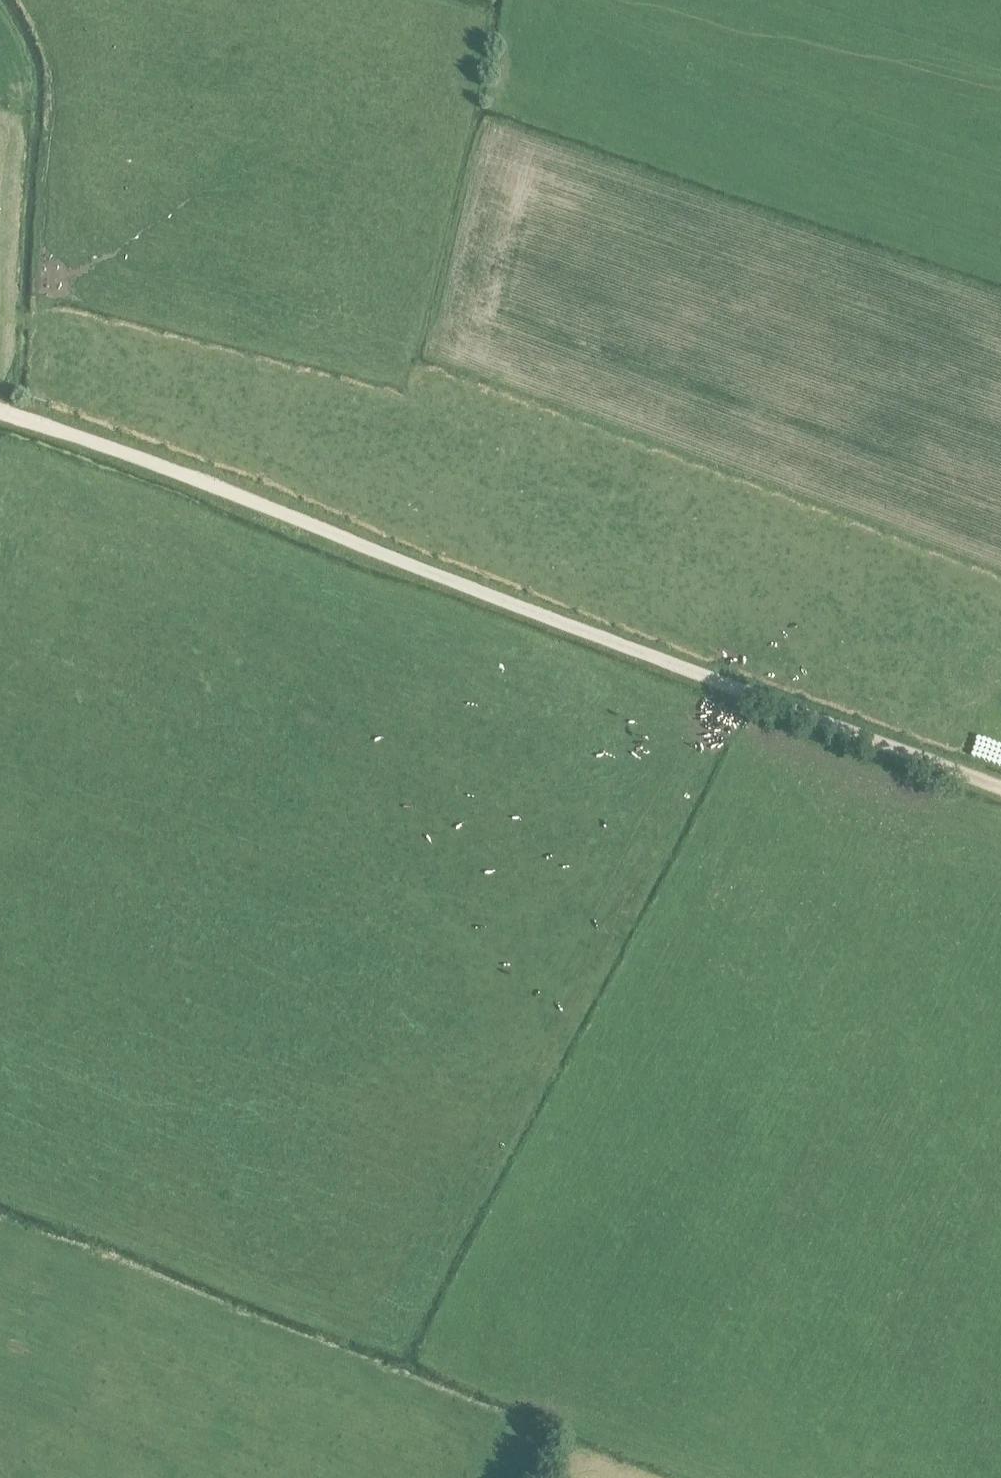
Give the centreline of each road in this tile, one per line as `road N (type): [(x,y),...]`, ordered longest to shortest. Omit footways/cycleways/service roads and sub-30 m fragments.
road 1 (track): [(1000,785),(228,490),(0,413)]
road 2 (track): [(0,57),(20,87),(0,359)]

